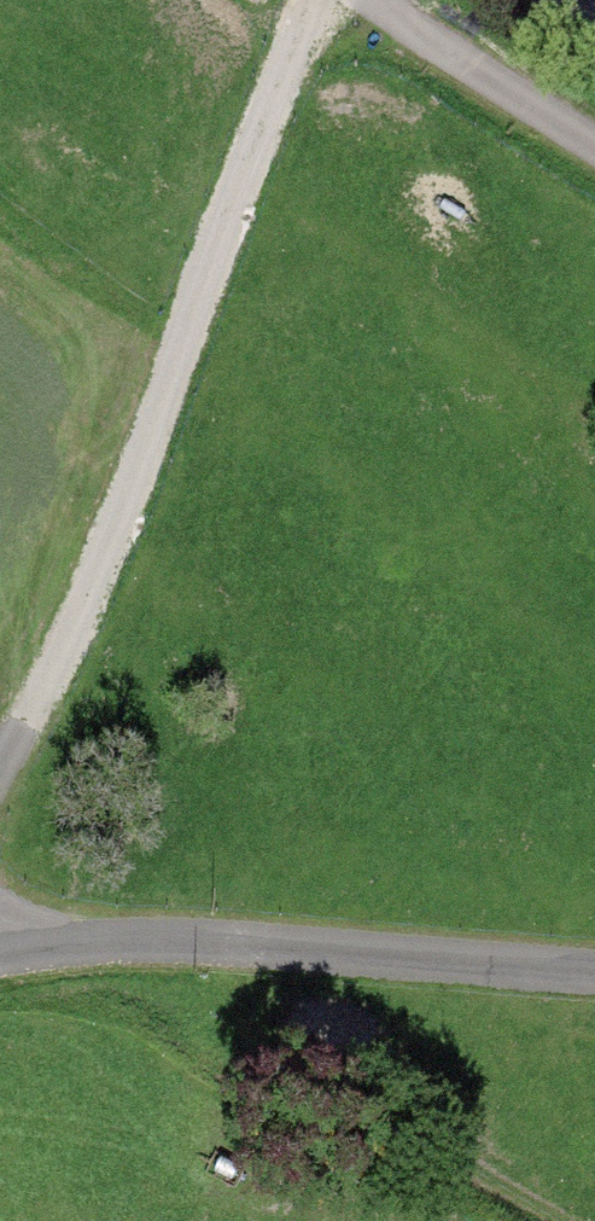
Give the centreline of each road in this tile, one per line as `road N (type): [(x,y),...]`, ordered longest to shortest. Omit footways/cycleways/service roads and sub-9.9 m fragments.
road 1 (track): [(0,757),(24,726),(95,568),(312,0)]
road 2 (residential): [(594,966),(277,941),(0,951)]
road 3 (track): [(594,146),(383,0)]

